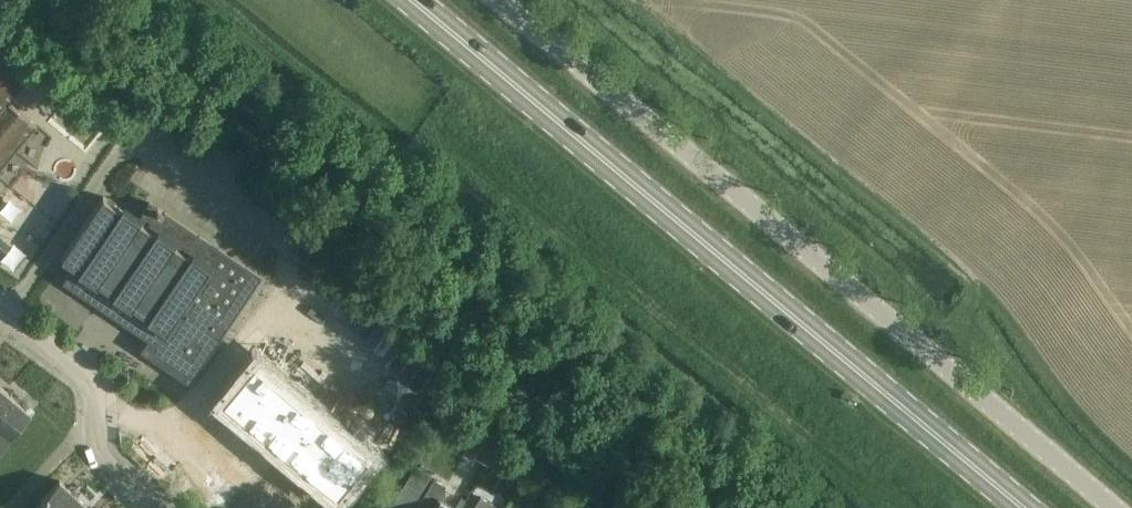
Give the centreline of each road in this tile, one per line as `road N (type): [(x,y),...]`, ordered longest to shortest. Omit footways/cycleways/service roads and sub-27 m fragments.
road 1 (unclassified): [(1113,507),(496,0)]
road 2 (primary): [(1022,507),(407,0)]
road 3 (residential): [(152,507),(98,450),(93,387),(0,315)]

